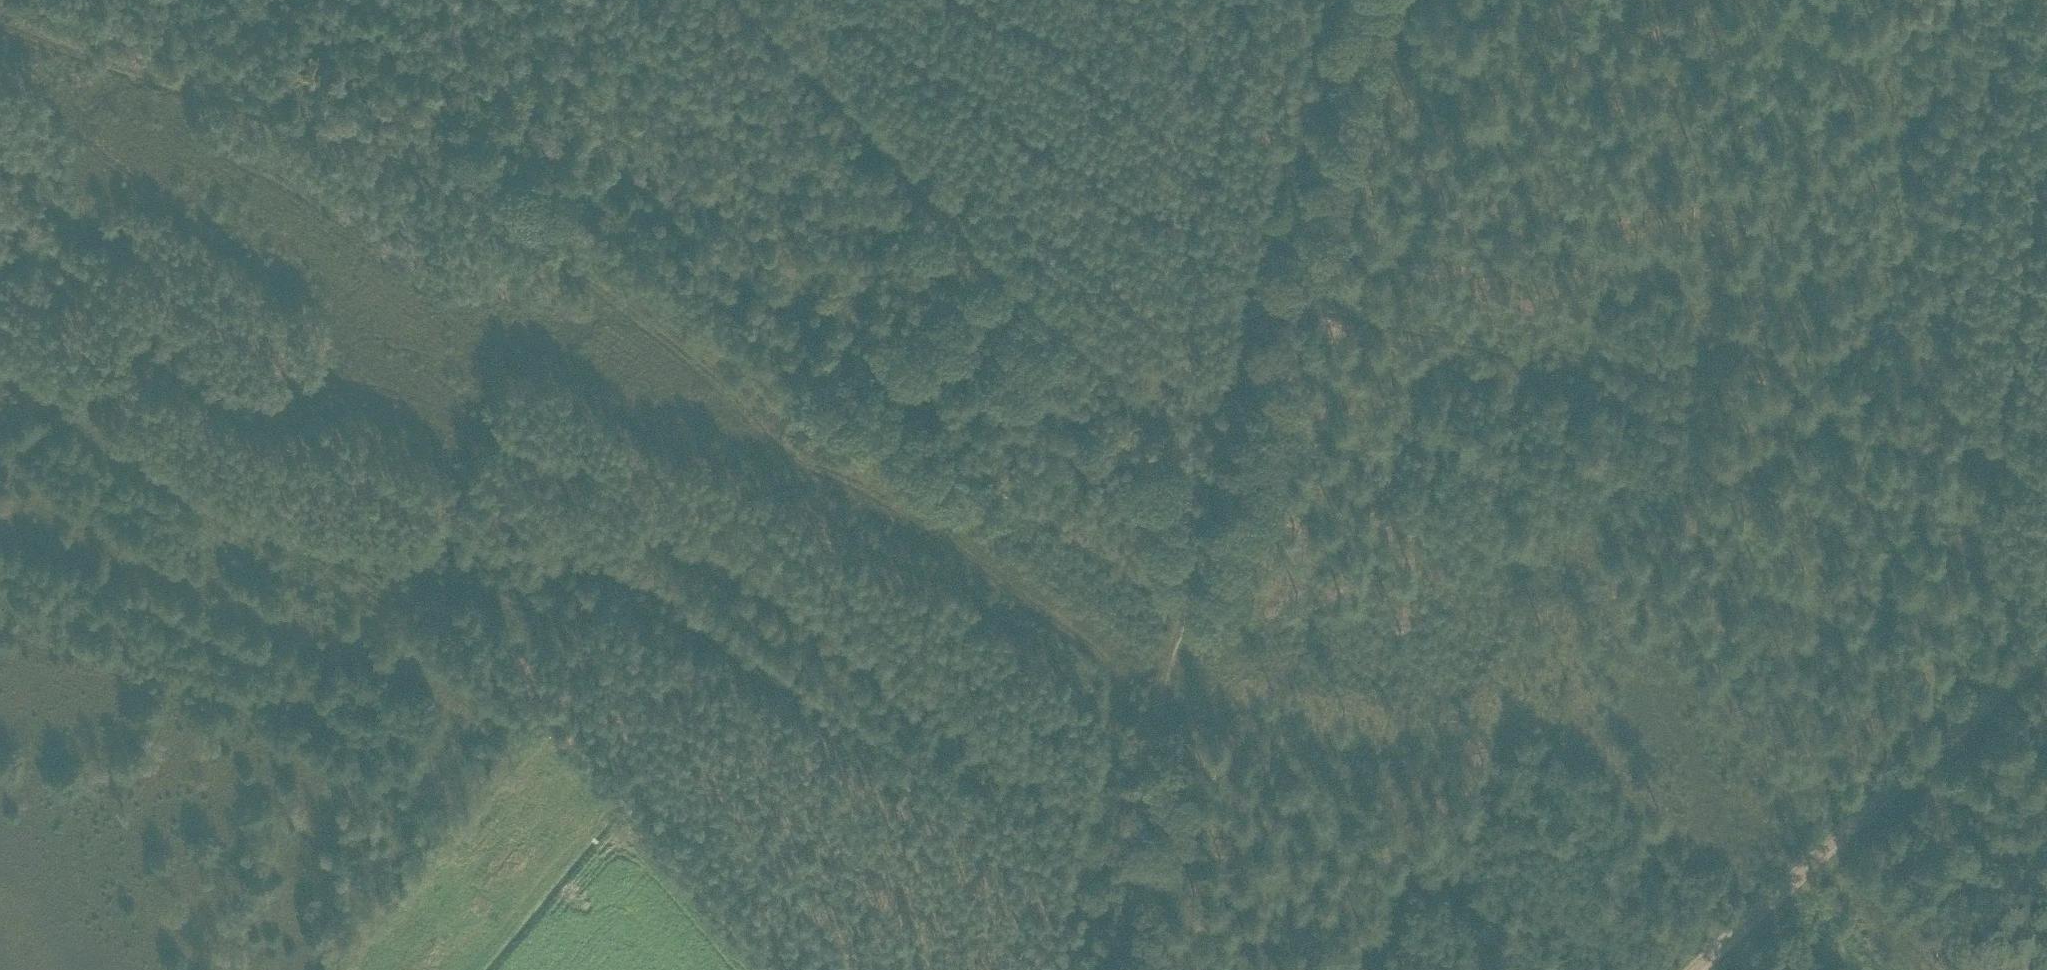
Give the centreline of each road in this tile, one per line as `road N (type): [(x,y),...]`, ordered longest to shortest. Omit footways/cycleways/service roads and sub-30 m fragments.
road 1 (track): [(1163,920),(1113,924),(1158,678),(846,474),(781,445),(748,389),(435,164),(0,22)]
road 2 (track): [(1163,920),(1317,292),(2046,466)]
road 3 (track): [(2046,645),(1788,888)]
road 4 (track): [(1697,969),(1788,888)]

